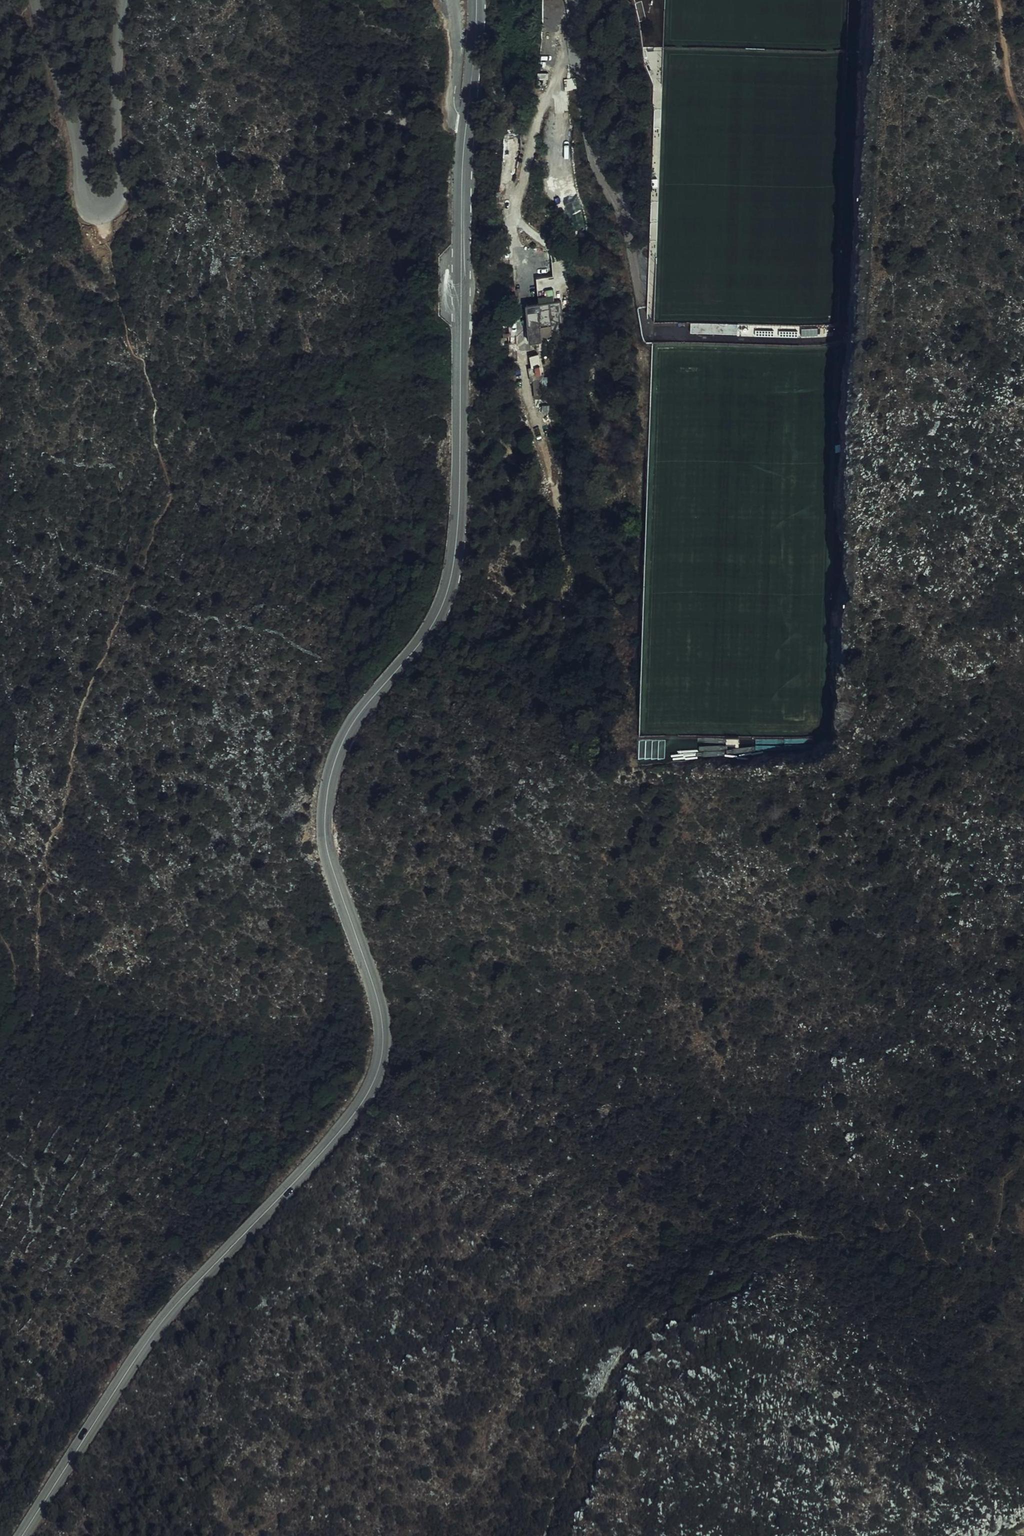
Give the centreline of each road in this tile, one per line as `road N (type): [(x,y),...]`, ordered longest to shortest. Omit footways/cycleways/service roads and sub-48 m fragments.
road 1 (tertiary): [(23,1535),(138,1353),(366,1102),(383,1058),(380,999),(332,861),(331,781),(341,745),(363,709),(434,627),(456,565),(468,124)]
road 2 (unclassified): [(124,0),(113,115),(121,183),(96,207),(83,197),(61,67),(37,0)]
road 3 (unclassified): [(468,124),(454,101),(454,0)]
road 4 (tertiary): [(468,124),(477,0)]

